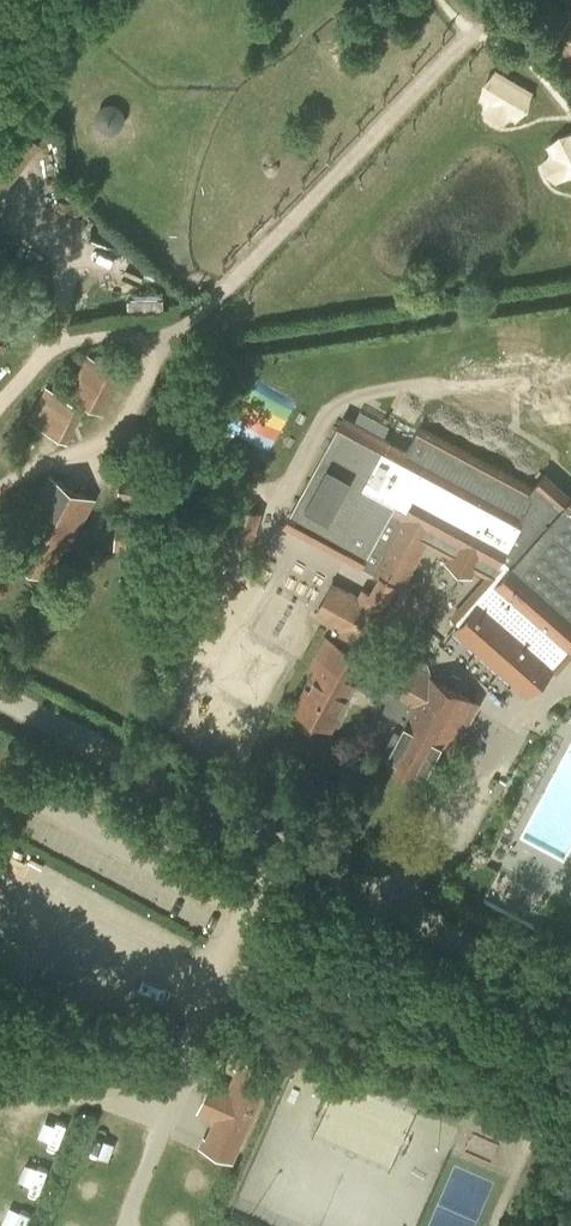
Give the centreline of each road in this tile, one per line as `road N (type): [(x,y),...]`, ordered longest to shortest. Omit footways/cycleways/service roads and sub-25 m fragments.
road 1 (unclassified): [(0,695),(570,1005)]

